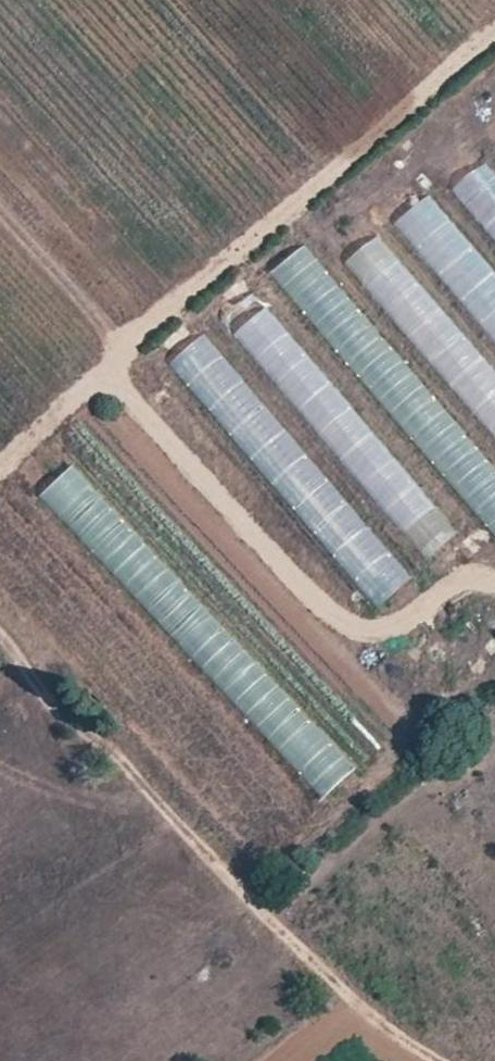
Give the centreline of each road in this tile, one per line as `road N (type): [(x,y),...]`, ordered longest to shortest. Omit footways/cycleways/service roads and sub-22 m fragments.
road 1 (track): [(435,1060),(328,976),(0,640)]

